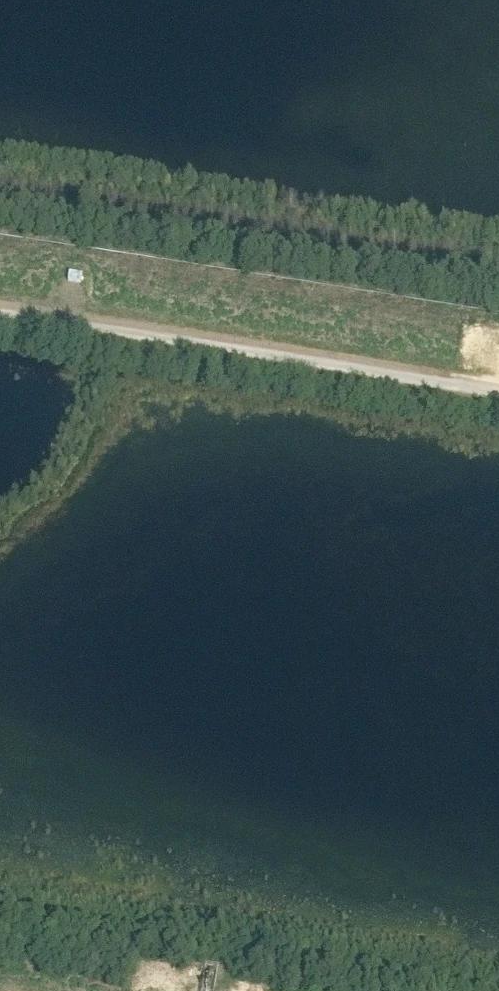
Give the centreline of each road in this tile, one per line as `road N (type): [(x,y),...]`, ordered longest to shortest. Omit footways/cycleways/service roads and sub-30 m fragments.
road 1 (track): [(0,317),(498,398)]

